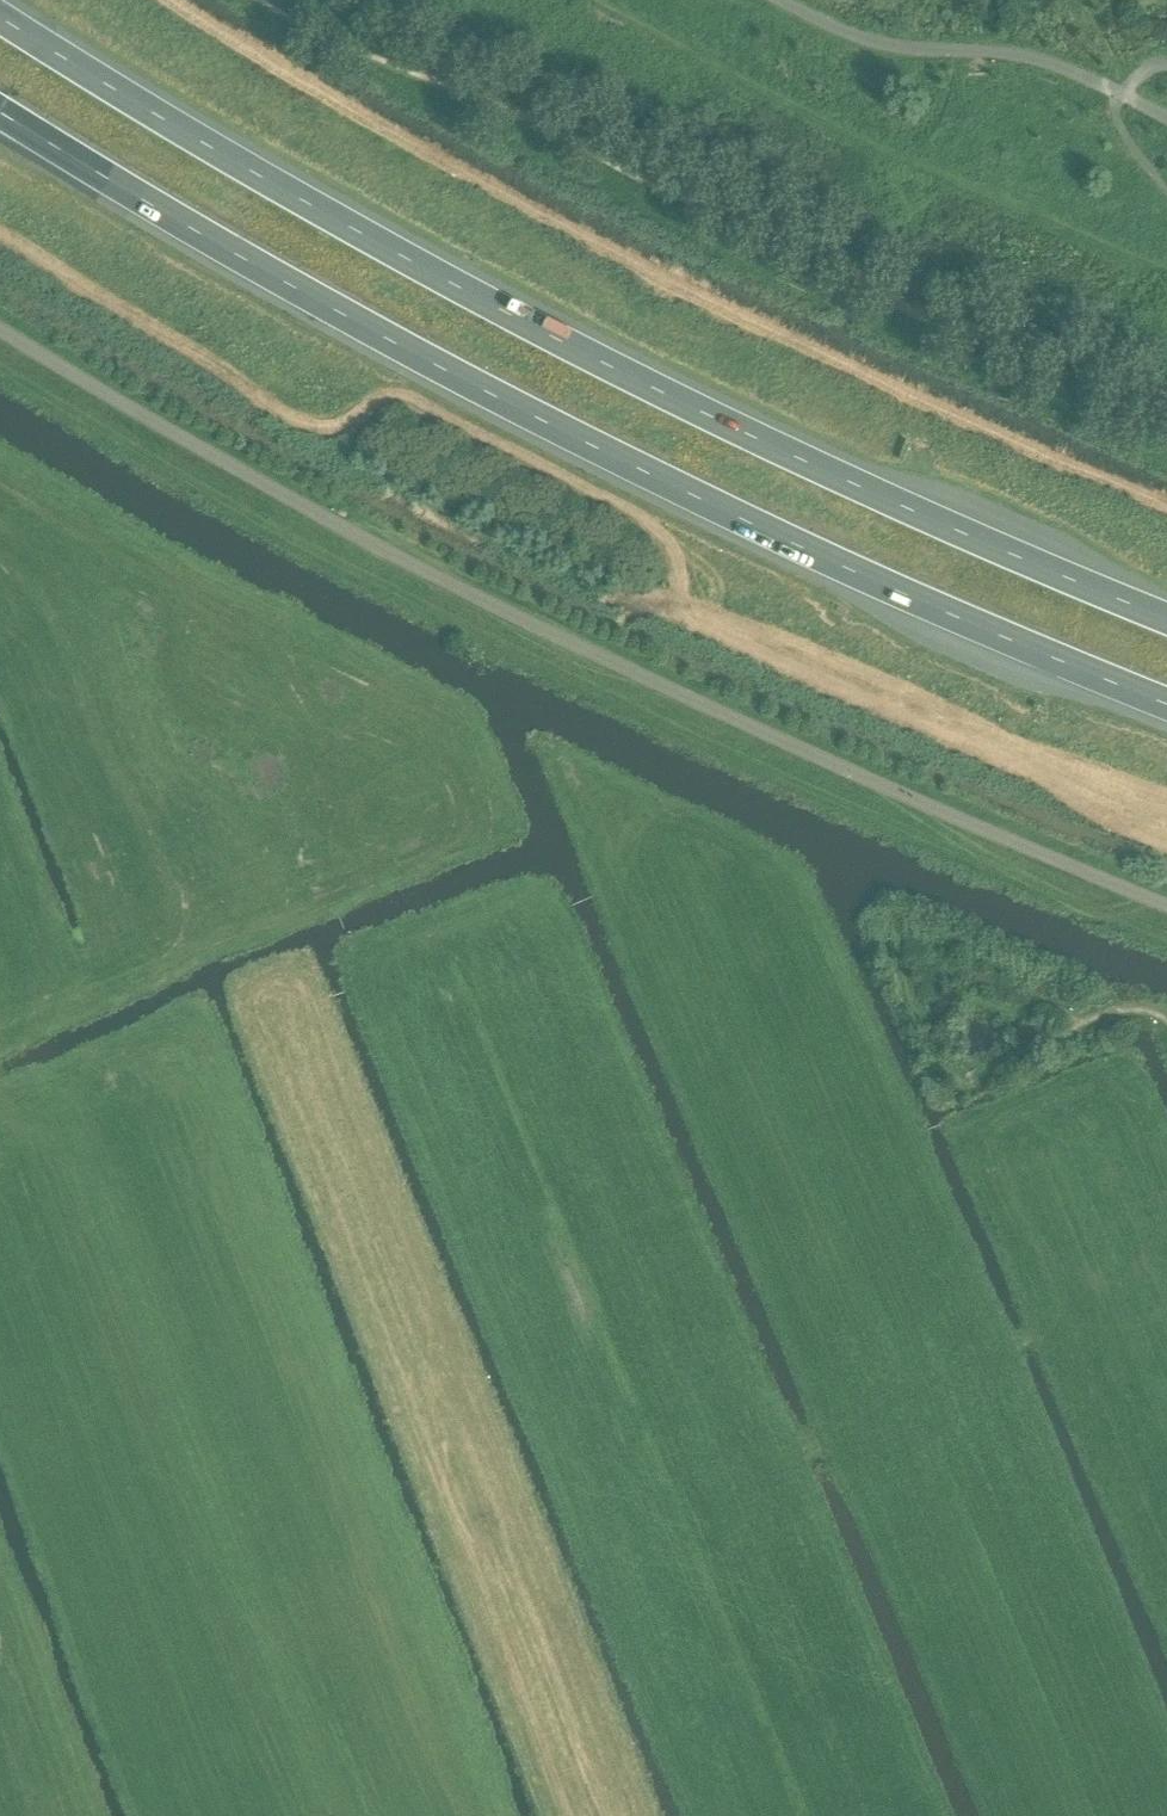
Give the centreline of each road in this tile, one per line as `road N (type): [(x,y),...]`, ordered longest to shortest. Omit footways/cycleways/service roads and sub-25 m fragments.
road 1 (trunk): [(1166,623),(764,443),(370,239),(0,20)]
road 2 (trunk): [(0,111),(362,325),(545,420),(923,604),(1166,701)]
road 3 (track): [(265,0),(322,40),(527,115),(683,196),(1166,393)]

